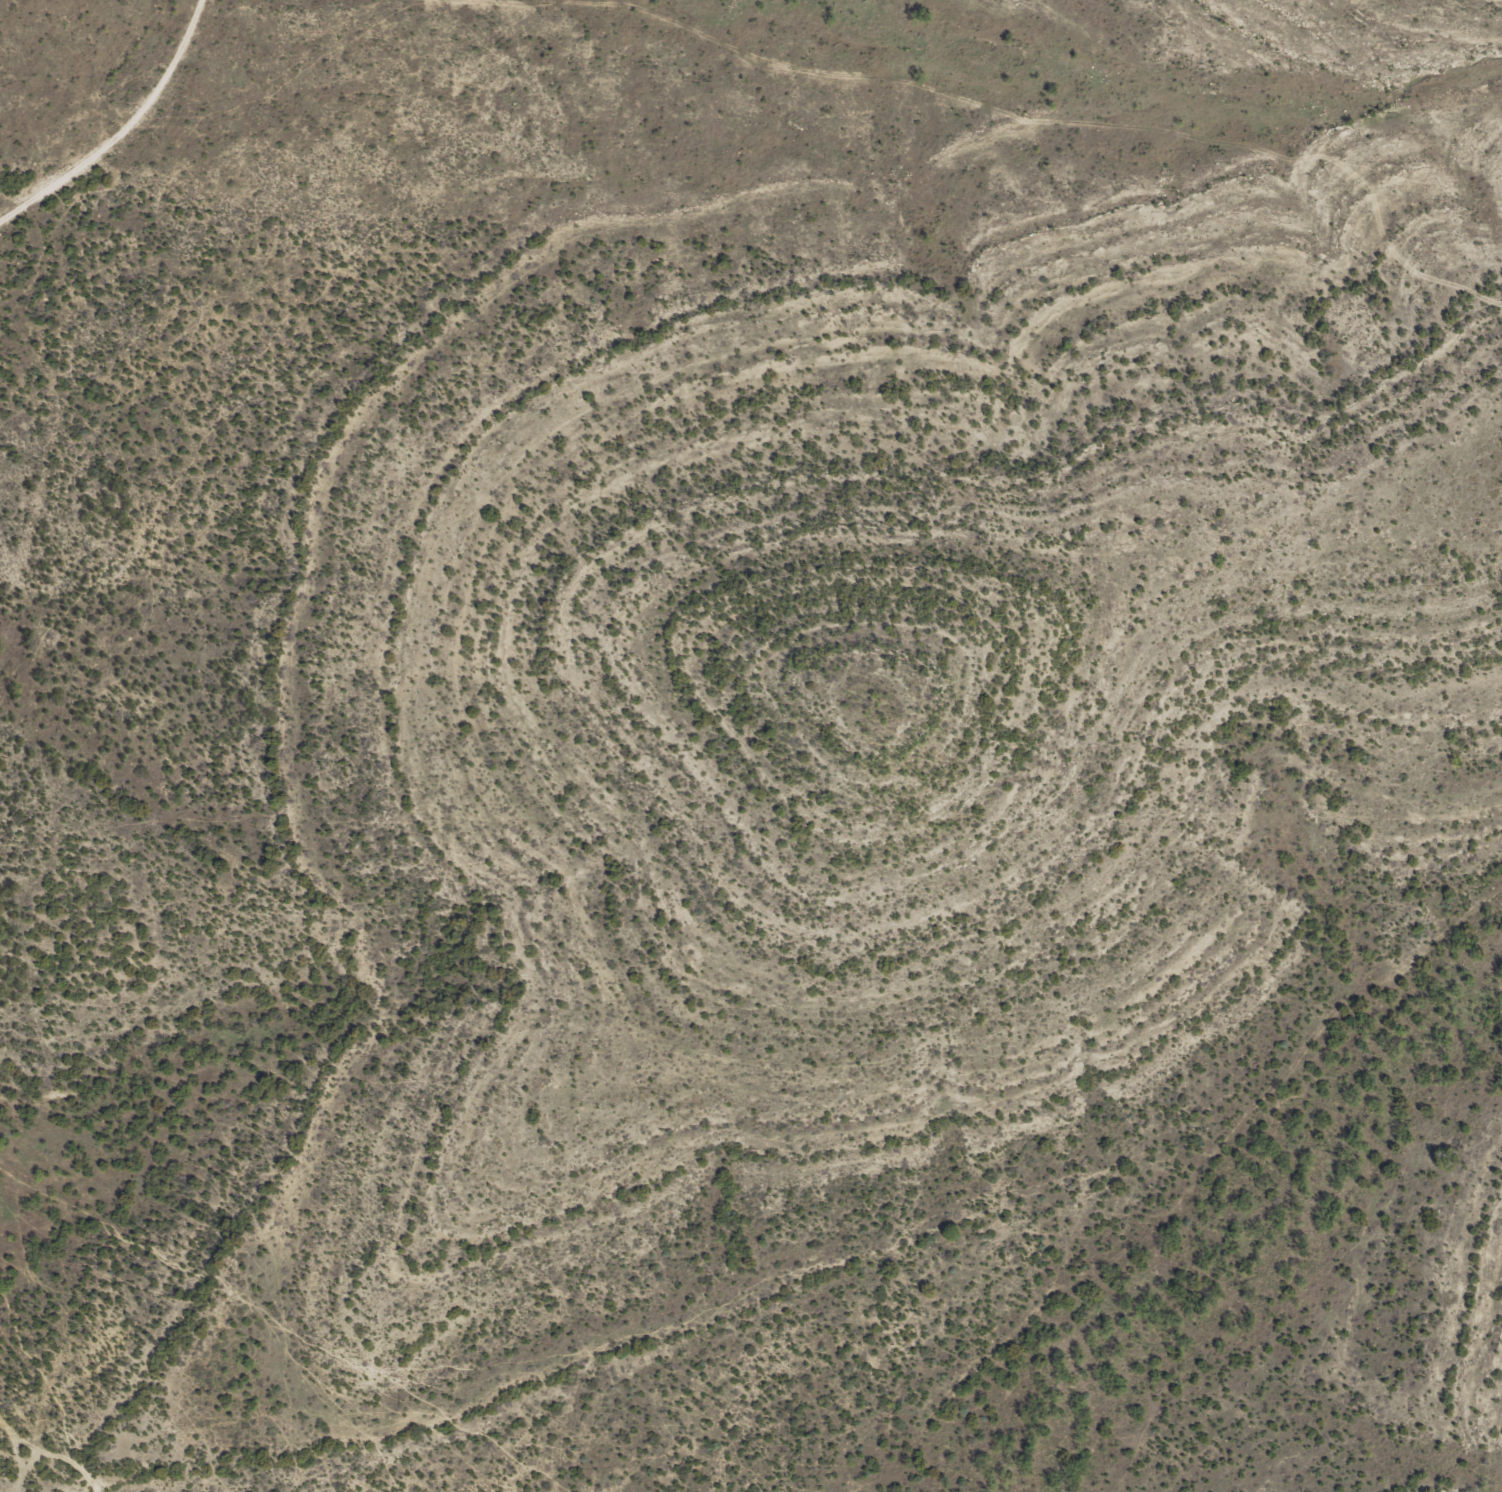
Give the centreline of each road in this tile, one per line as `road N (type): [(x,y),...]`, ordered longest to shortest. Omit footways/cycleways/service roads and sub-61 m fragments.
road 1 (residential): [(0,243),(200,57),(234,0)]

